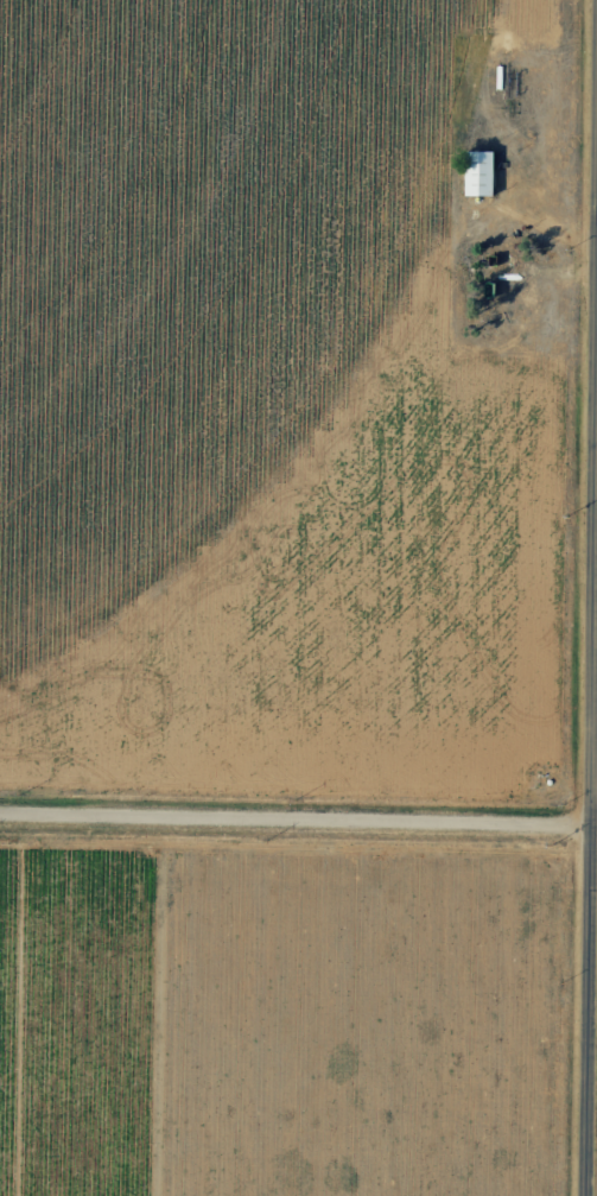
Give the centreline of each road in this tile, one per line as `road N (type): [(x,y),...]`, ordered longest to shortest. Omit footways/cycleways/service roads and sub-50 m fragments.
road 1 (residential): [(578,1195),(573,859),(596,475)]
road 2 (residential): [(573,859),(0,845)]

